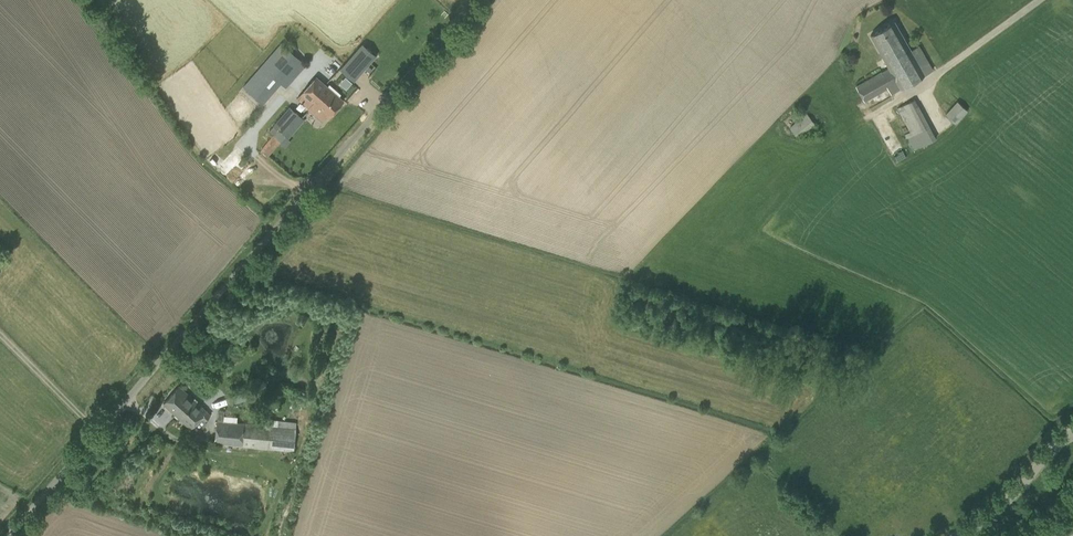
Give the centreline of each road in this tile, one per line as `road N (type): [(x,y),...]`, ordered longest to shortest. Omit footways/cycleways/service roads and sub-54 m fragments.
road 1 (unclassified): [(7,535),(474,0)]
road 2 (unclassified): [(956,535),(1005,502),(1072,433)]

